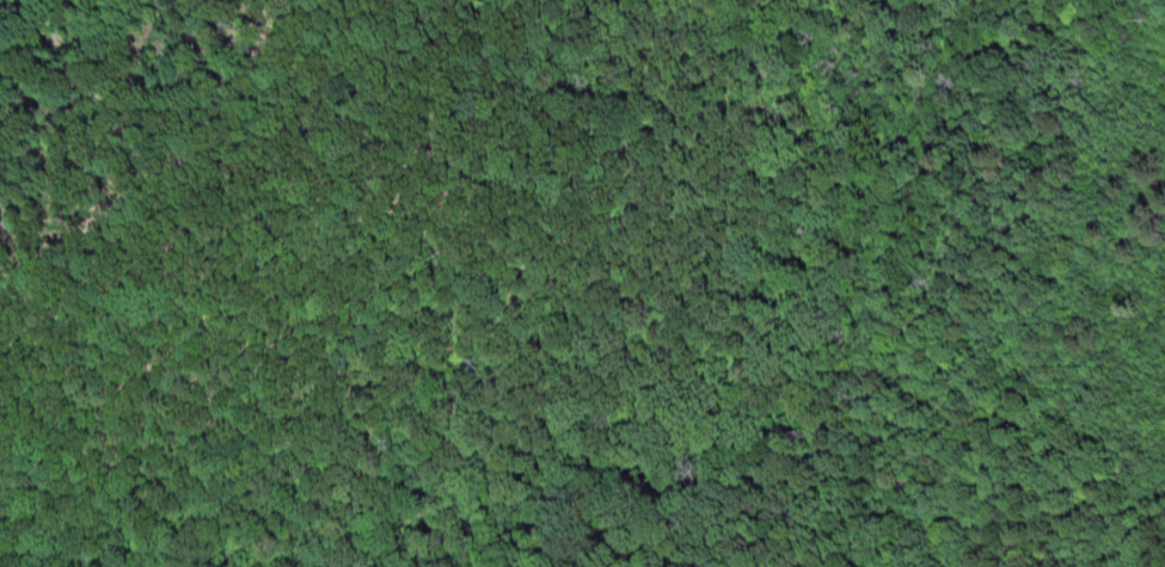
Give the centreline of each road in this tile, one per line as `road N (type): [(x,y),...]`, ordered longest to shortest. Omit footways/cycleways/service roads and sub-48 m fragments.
road 1 (track): [(0,276),(65,215),(205,0)]

